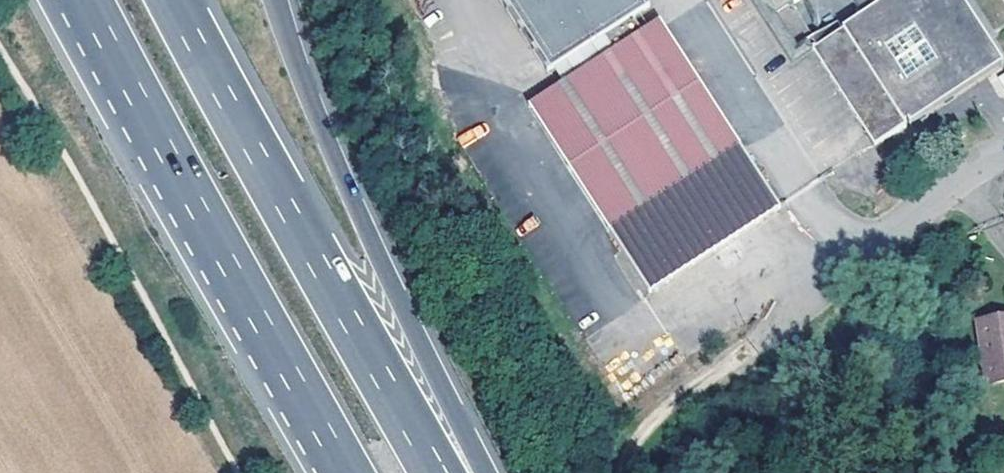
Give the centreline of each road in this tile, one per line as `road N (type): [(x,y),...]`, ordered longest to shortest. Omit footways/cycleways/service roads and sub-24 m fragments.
road 1 (motorway): [(437,472),(172,0)]
road 2 (motorway): [(487,472),(296,49),(282,0)]
road 3 (motorway): [(170,160),(347,472)]
road 4 (motorway): [(67,0),(170,160)]
road 5 (residential): [(1003,155),(853,261)]
road 6 (motorway): [(91,0),(170,160)]

